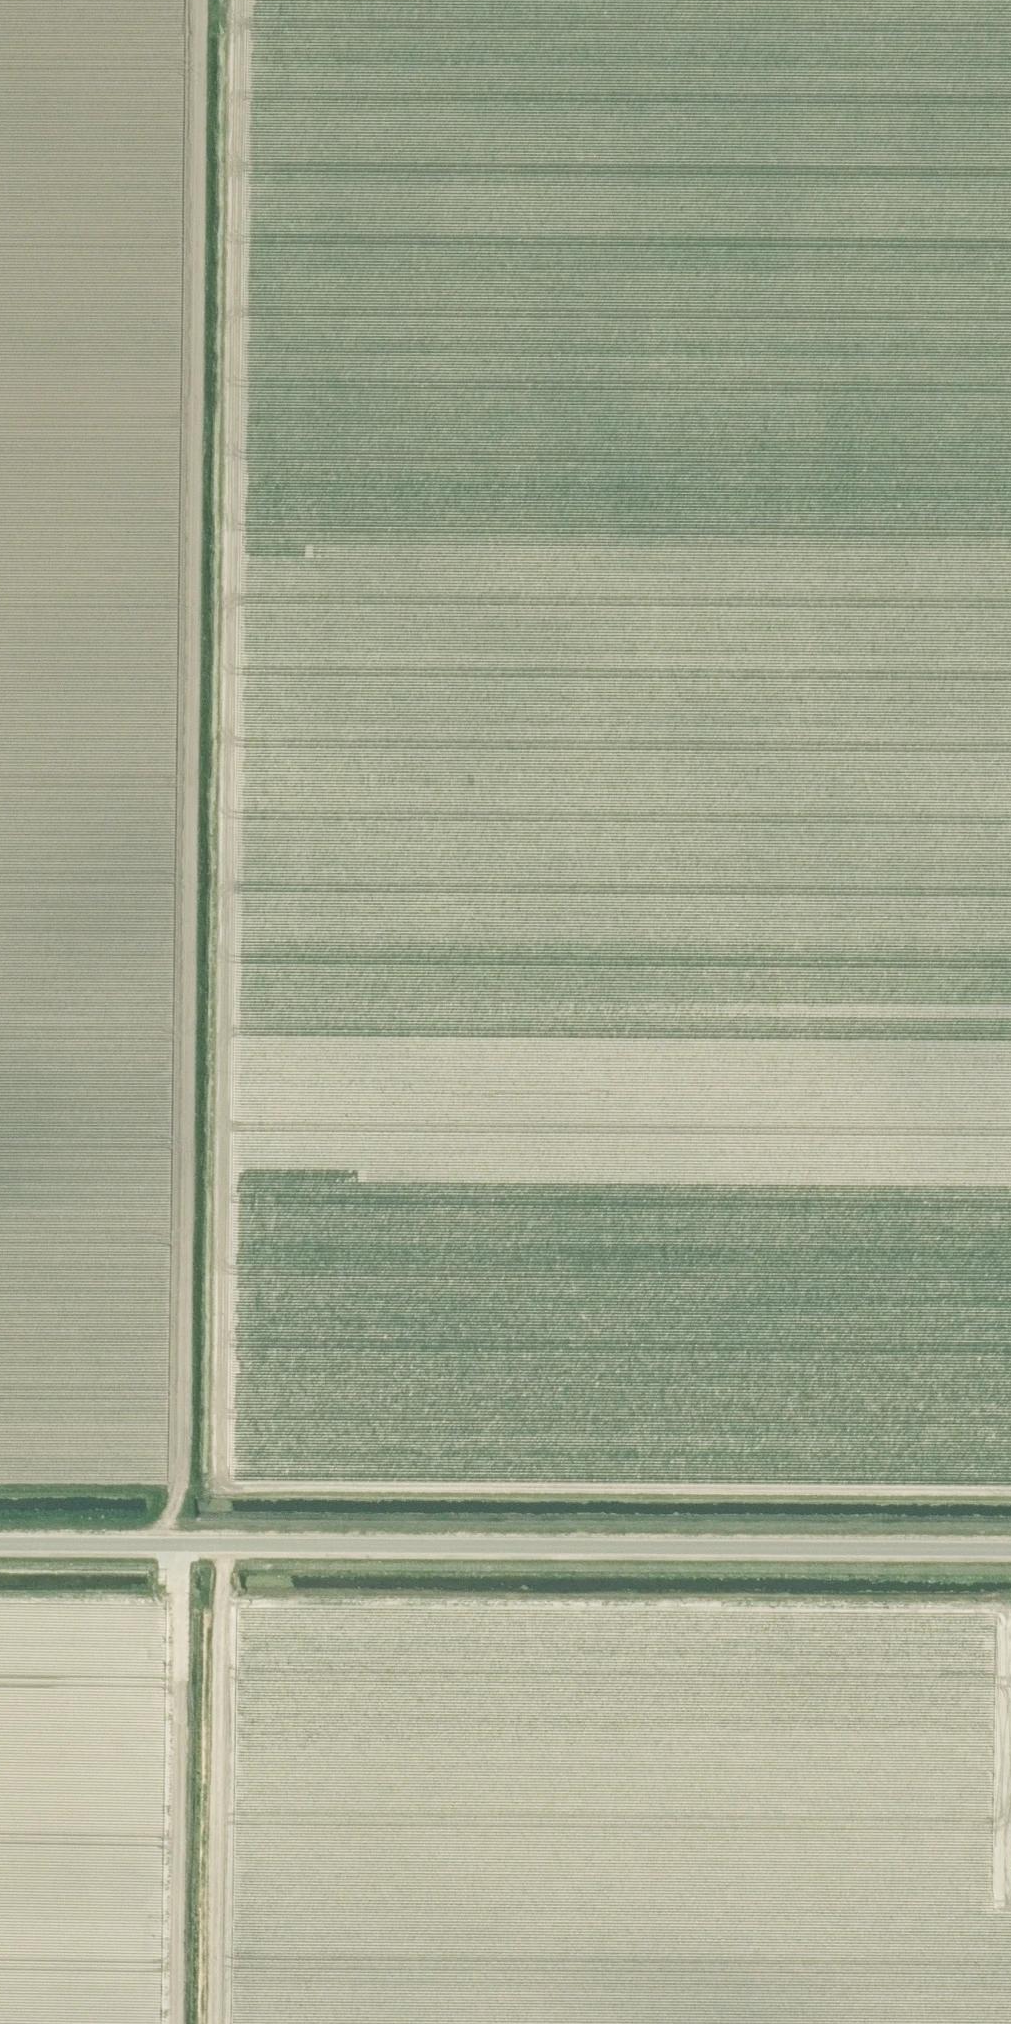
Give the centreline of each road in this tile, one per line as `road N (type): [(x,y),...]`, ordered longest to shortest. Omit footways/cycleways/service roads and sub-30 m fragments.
road 1 (unclassified): [(1010,1548),(0,1543)]

